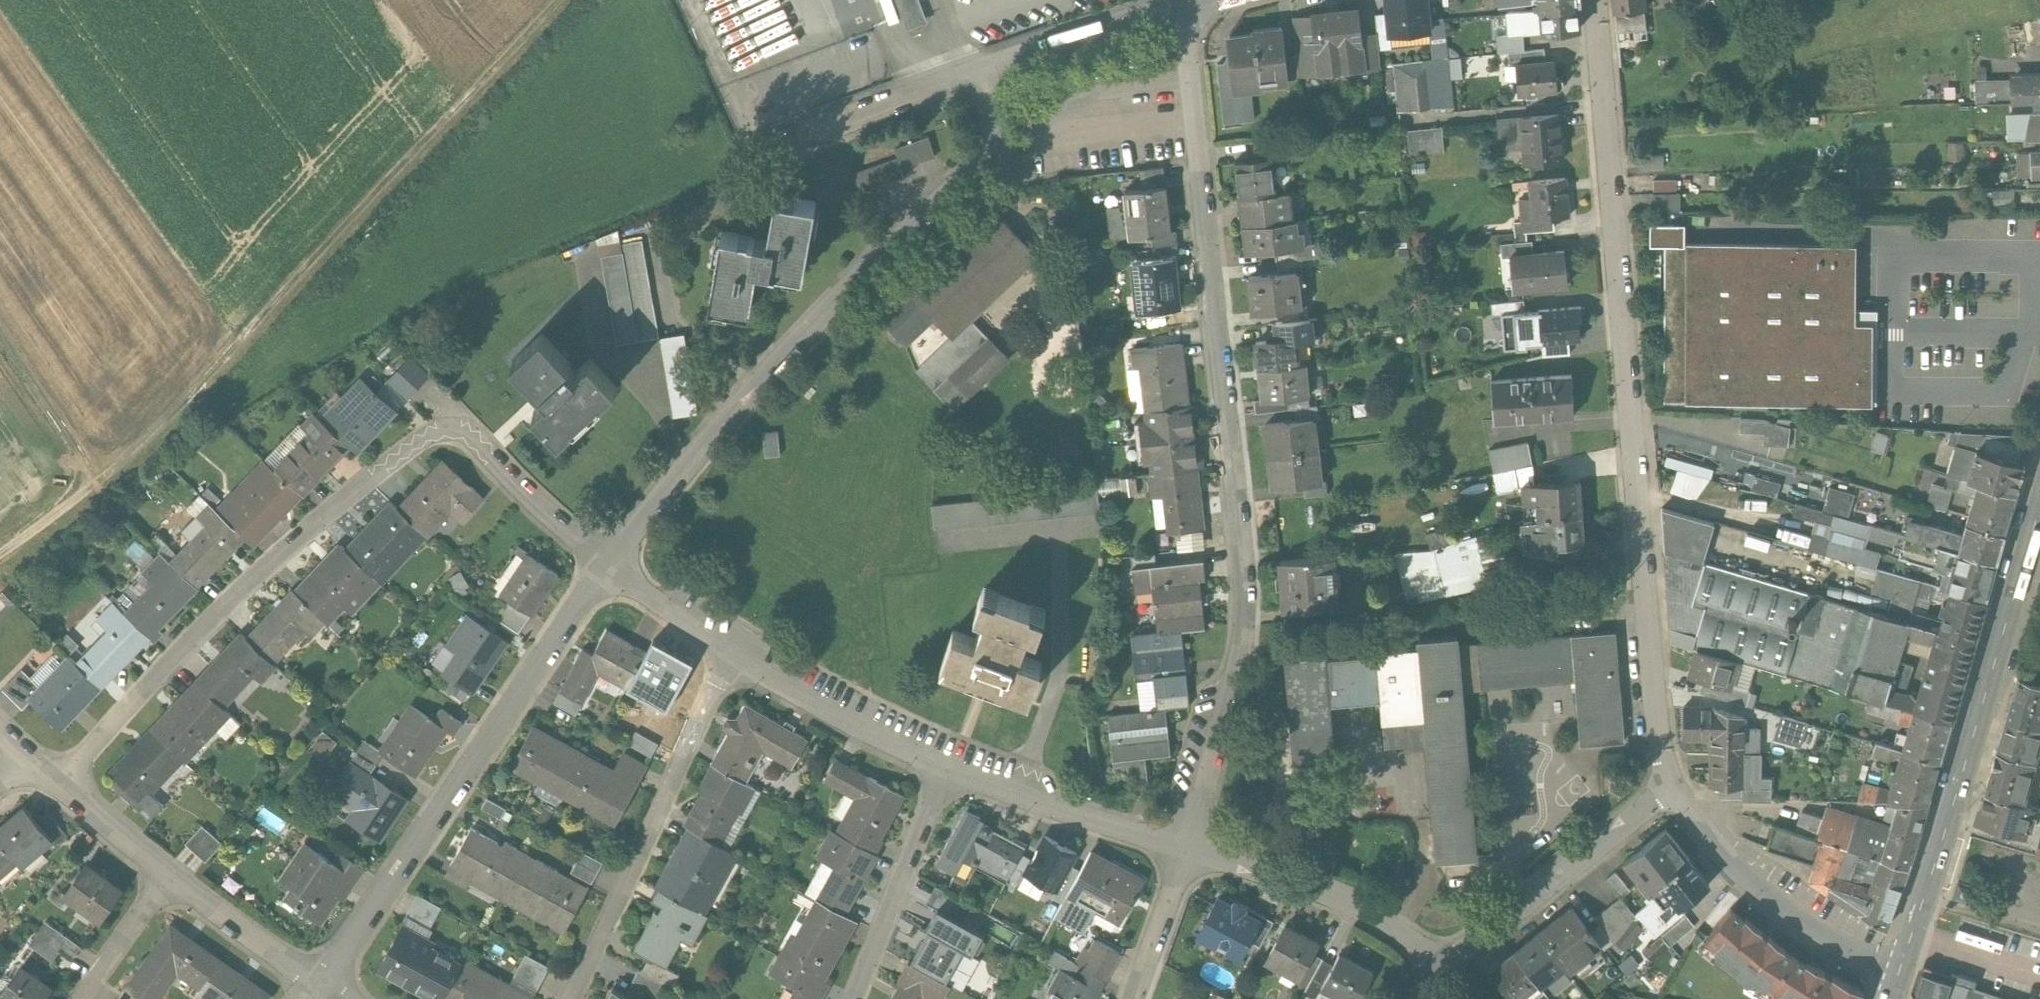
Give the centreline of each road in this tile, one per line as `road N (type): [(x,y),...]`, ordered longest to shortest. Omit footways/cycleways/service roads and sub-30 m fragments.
road 1 (residential): [(1182,9),(1246,601),(1236,673),(1184,849)]
road 2 (track): [(0,560),(168,433),(563,0)]
road 3 (residential): [(1672,788),(1654,713),(1596,0)]
road 4 (residential): [(607,567),(471,438),(433,434),(228,605),(58,787)]
road 5 (residential): [(607,567),(783,358),(974,165),(1001,129),(995,72)]
road 6 (residential): [(324,988),(607,567)]
road 7 (secondary): [(2039,508),(1901,971)]
road 8 (residential): [(731,653),(571,998)]
road 9 (residential): [(324,988),(58,787)]
road 10 (residential): [(1901,971),(1787,908),(1709,839),(1672,788)]
road 11 (residential): [(1444,969),(1672,788)]
road 12 (residential): [(1444,969),(1349,904),(1184,849)]
road 13 (residential): [(745,164),(995,72)]
road 14 (residential): [(856,998),(949,766)]
road 15 (residential): [(1184,849),(949,766)]
road 16 (residential): [(949,766),(731,653)]
road 17 (residential): [(995,72),(1182,9)]
road 18 (track): [(102,485),(0,334)]
road 19 (residential): [(1184,849),(1132,998)]
road 20 (residential): [(731,653),(607,567)]

